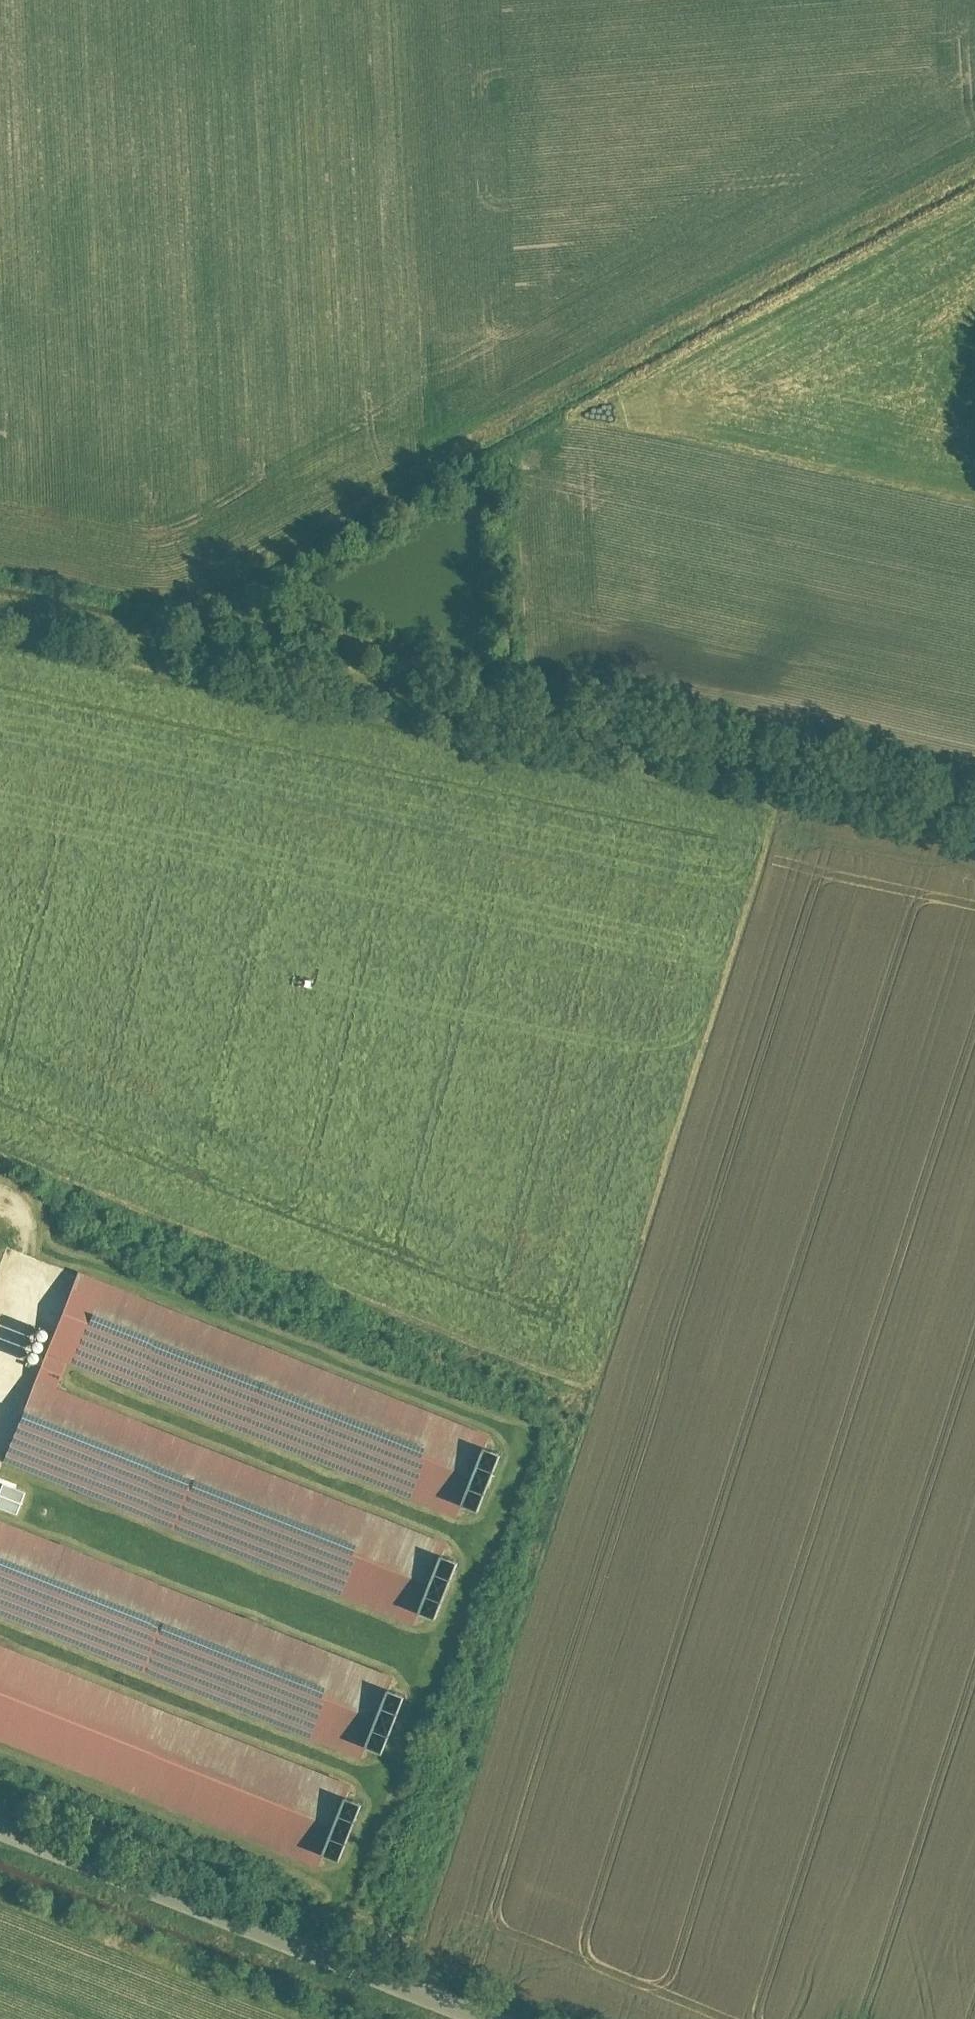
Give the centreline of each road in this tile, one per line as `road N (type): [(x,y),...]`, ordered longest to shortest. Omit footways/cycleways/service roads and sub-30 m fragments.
road 1 (track): [(0,609),(974,812)]
road 2 (unclassified): [(0,1835),(463,2018)]

